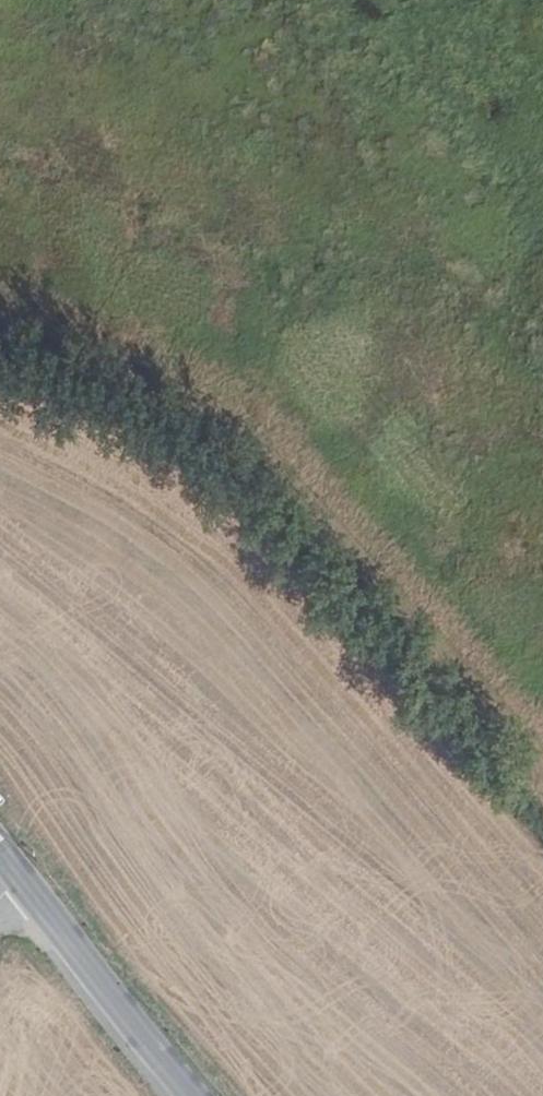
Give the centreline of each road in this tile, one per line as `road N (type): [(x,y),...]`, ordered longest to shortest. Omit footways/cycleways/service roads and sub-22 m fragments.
road 1 (tertiary): [(196,1095),(17,871)]

